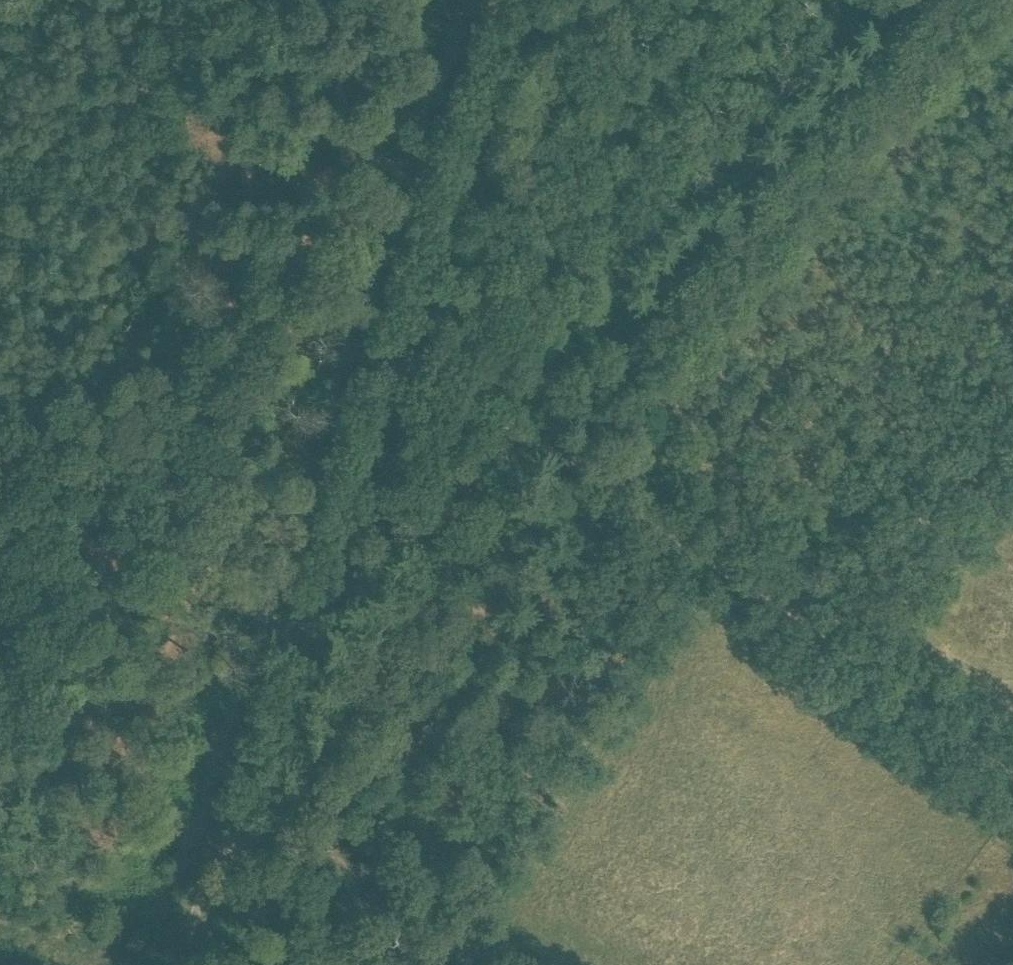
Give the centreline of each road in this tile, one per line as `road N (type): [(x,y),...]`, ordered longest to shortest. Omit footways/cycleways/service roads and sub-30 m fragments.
road 1 (track): [(387,380),(514,0)]
road 2 (track): [(265,756),(387,380)]
road 3 (track): [(238,832),(331,947),(355,964)]

